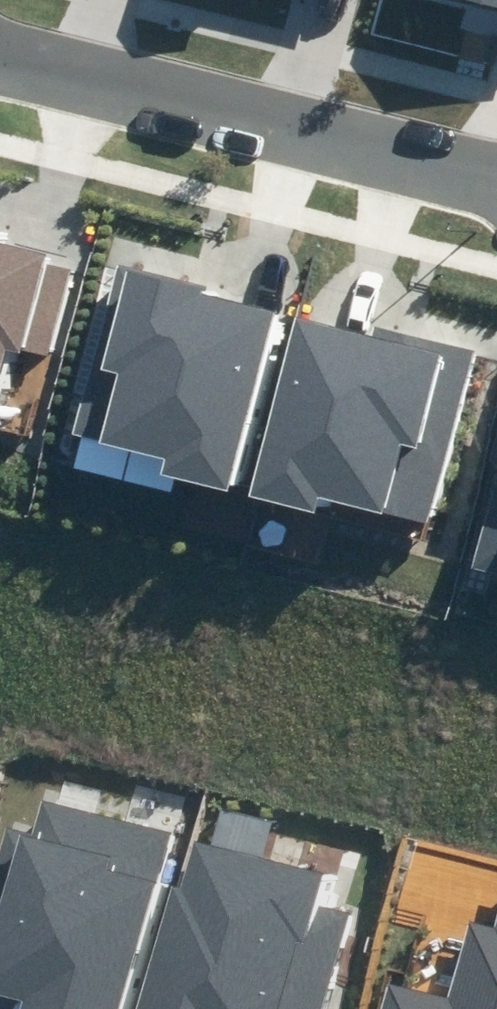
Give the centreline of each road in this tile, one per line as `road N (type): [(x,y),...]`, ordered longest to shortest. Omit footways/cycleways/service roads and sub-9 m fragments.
road 1 (residential): [(0,49),(496,169)]

